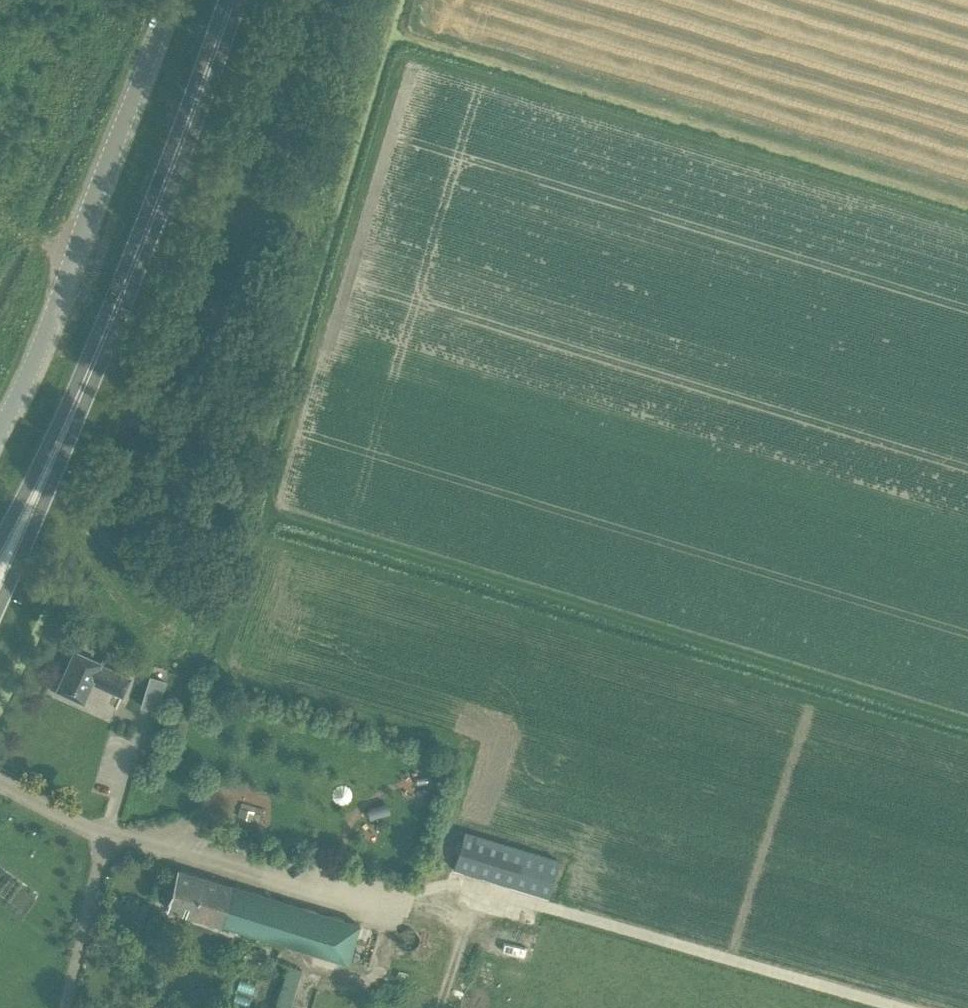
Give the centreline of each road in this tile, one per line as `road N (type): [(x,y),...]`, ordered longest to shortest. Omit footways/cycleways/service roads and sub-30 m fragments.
road 1 (unclassified): [(0,431),(171,0)]
road 2 (track): [(894,1007),(470,885)]
road 3 (primary): [(112,319),(232,0)]
road 4 (primary): [(0,601),(112,319)]
road 5 (primary): [(112,319),(0,539)]
road 6 (unclassified): [(66,1007),(105,837)]

